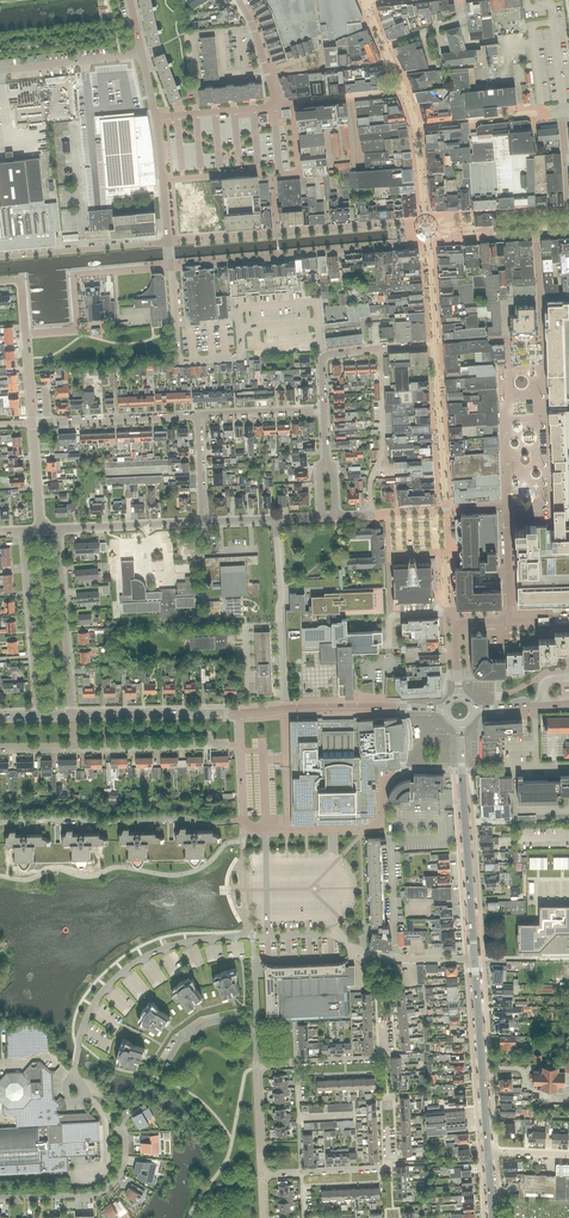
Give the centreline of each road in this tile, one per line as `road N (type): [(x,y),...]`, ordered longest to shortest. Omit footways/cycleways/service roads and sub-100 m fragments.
road 1 (residential): [(71,1173),(106,1170),(108,1161),(103,1119),(76,1075),(88,1017),(124,972),(154,953),(211,939),(338,935),(371,955),(474,959)]
road 2 (residential): [(509,373),(510,622)]
road 3 (tertiary): [(474,959),(460,724)]
road 4 (tertiary): [(488,1153),(474,959)]
road 5 (residential): [(285,709),(281,518)]
road 6 (residential): [(72,716),(57,528)]
road 7 (residential): [(25,530),(39,717)]
road 8 (residential): [(0,1198),(86,1195),(113,1185),(126,1161),(123,1130)]
road 9 (residential): [(168,241),(0,256)]
road 10 (residential): [(201,413),(33,420)]
road 11 (secondary): [(72,716),(240,712)]
road 12 (secondary): [(447,709),(285,709)]
road 13 (residential): [(76,747),(227,743)]
road 14 (residential): [(57,528),(204,522)]
road 15 (unclassified): [(0,71),(143,54)]
road 16 (residential): [(33,420),(20,281)]
road 17 (residential): [(302,1168),(389,1165),(391,1129)]
road 18 (residential): [(201,413),(324,408)]
road 19 (unclassified): [(168,241),(157,119)]
road 20 (residential): [(157,116),(277,104)]
road 21 (residential): [(385,1024),(382,1058),(296,1062)]

